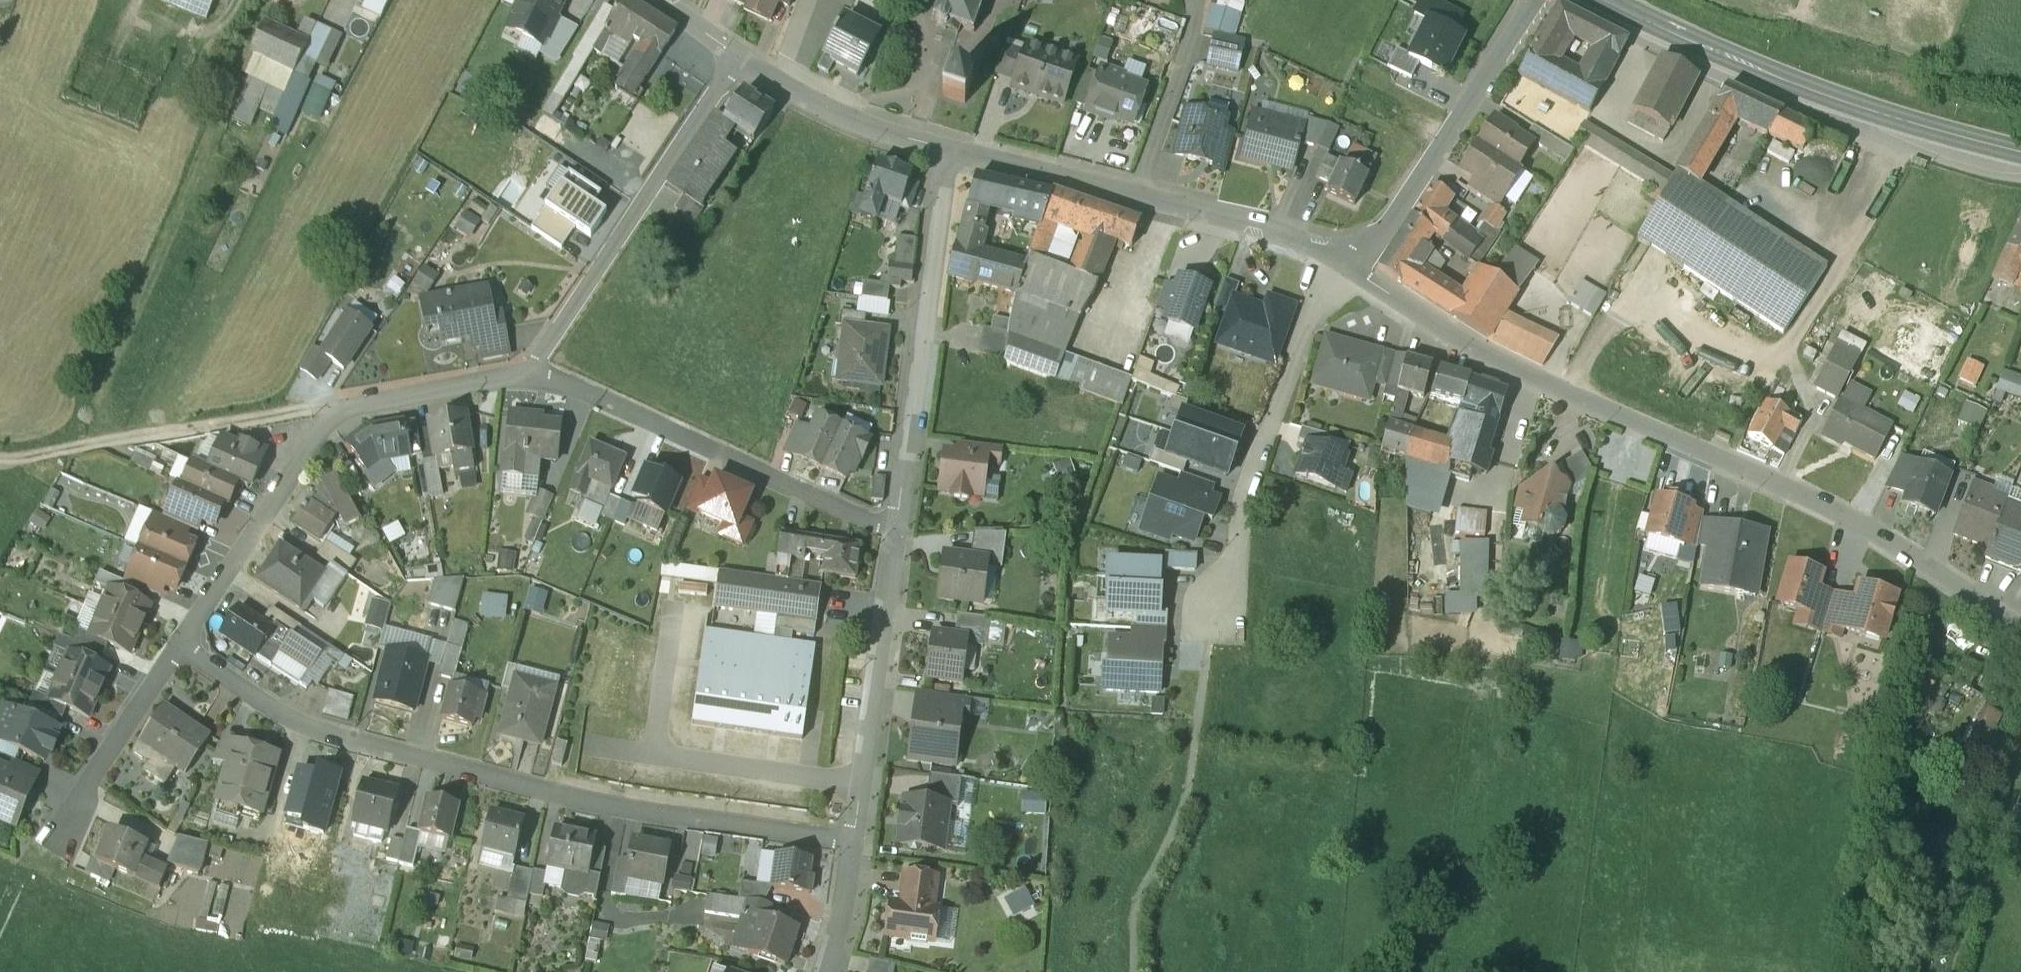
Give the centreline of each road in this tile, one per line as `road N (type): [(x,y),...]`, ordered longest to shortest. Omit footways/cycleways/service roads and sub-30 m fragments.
road 1 (residential): [(1358,277),(1520,384),(1875,538),(2020,625)]
road 2 (residential): [(177,642),(298,726),(614,808),(858,844)]
road 3 (residential): [(535,366),(336,405),(177,642)]
road 4 (secondary): [(2020,152),(1779,77),(1613,0)]
road 5 (residential): [(947,155),(1195,214),(1306,246),(1344,268)]
road 6 (residential): [(896,530),(535,366)]
road 7 (residential): [(1211,639),(1243,506),(1304,334),(1344,268)]
road 8 (residential): [(896,530),(947,155)]
road 9 (residential): [(743,62),(535,366)]
road 10 (track): [(0,465),(42,466),(308,419),(336,405)]
road 11 (residential): [(1358,277),(1529,0)]
road 12 (residential): [(858,844),(896,530)]
road 13 (residential): [(177,642),(51,845)]
road 14 (residential): [(743,62),(833,117),(947,155)]
road 15 (residential): [(826,971),(848,917),(858,844)]

